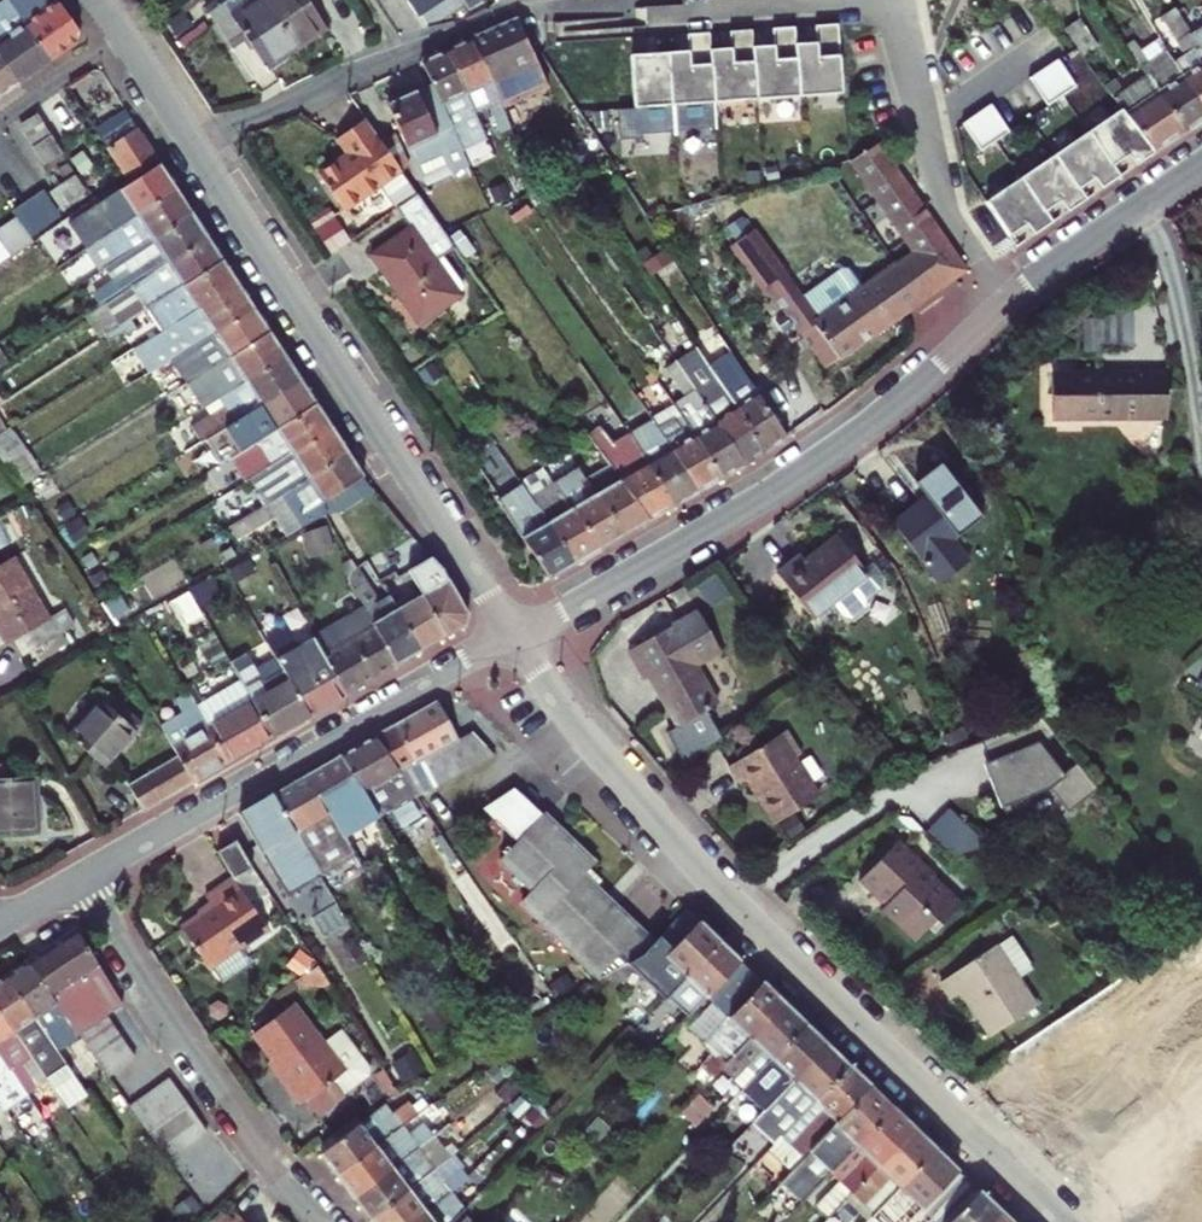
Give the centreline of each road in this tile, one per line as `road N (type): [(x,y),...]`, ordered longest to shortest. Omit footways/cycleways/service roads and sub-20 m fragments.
road 1 (residential): [(1064,1221),(701,873),(576,726),(512,632)]
road 2 (residential): [(512,632),(737,503),(1133,198)]
road 3 (residential): [(512,632),(198,148)]
road 4 (residential): [(77,878),(512,632)]
road 5 (residential): [(198,148),(305,92),(503,16),(607,0)]
road 6 (residential): [(77,878),(317,1221)]
road 7 (residential): [(1133,198),(1176,270),(1201,440)]
road 8 (residential): [(0,123),(123,35)]
road 9 (residential): [(198,148),(123,35)]

